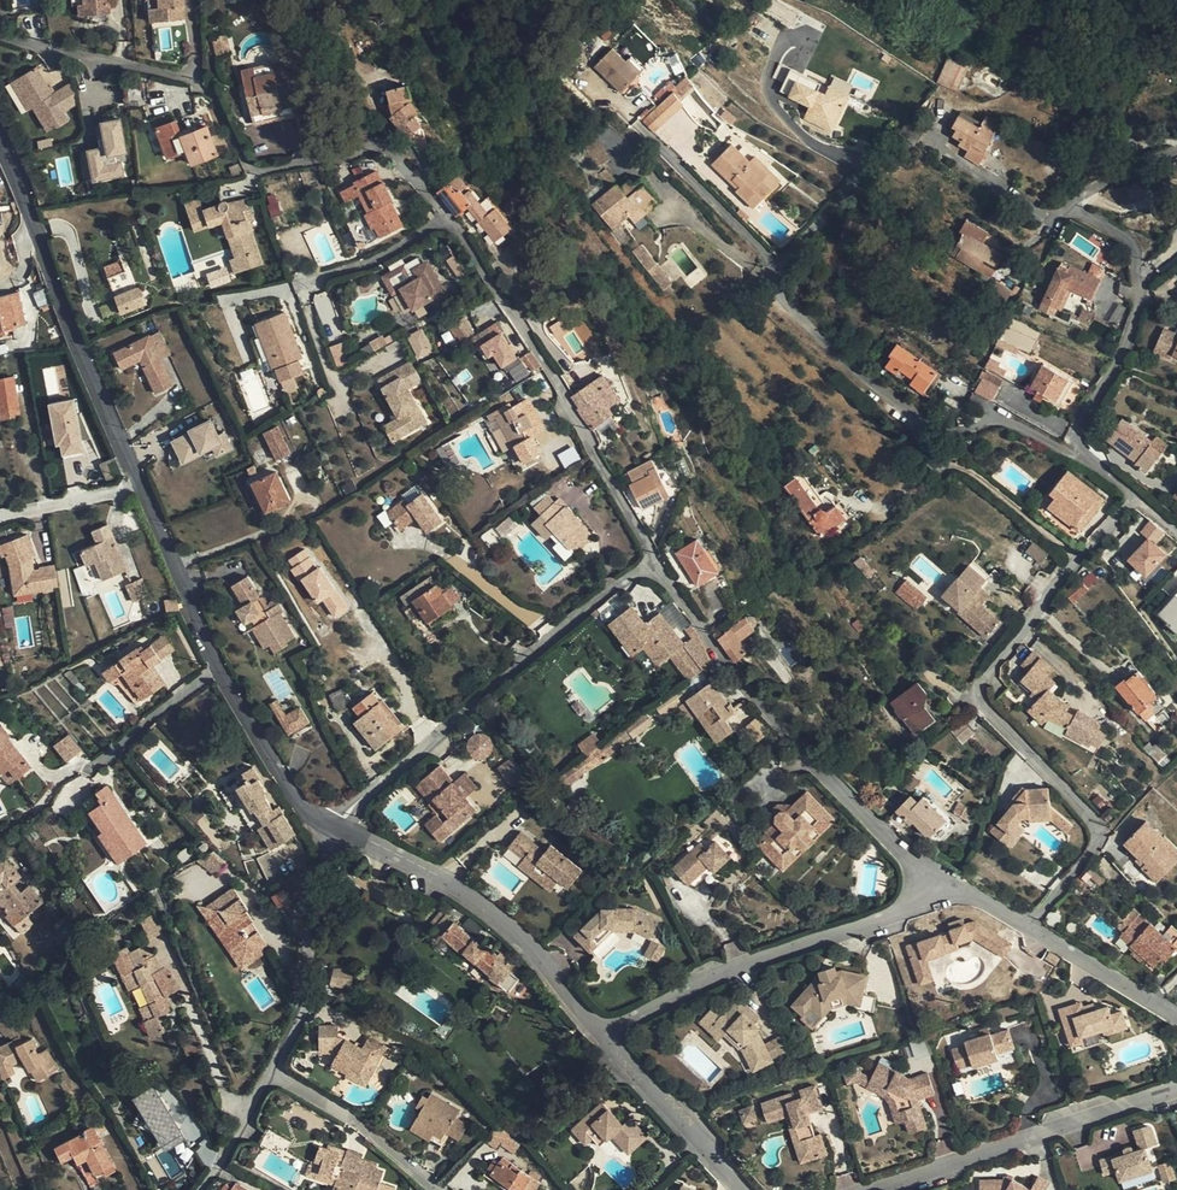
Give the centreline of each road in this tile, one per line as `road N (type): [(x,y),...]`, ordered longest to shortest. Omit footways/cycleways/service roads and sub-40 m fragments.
road 1 (residential): [(0,140),(221,670),(300,801),(339,829)]
road 2 (residential): [(683,210),(928,430),(955,435),(996,418),(1013,420),(1097,465),(1136,496)]
road 3 (residential): [(1030,926),(1099,839),(1092,821),(980,704),(977,689),(1136,496)]
road 4 (residential): [(396,150),(501,285),(654,562)]
road 5 (residential): [(654,562),(721,653),(931,877)]
road 6 (residential): [(339,829),(552,636),(654,562)]
road 7 (residential): [(597,1033),(708,977),(895,911),(931,877)]
road 8 (residential): [(1176,1086),(862,1189)]
road 9 (residential): [(354,834),(496,918),(597,1033)]
road 10 (residential): [(354,834),(310,873),(306,999),(270,1074)]
road 11 (residential): [(597,1033),(738,1189)]
road 12 (residential): [(270,1074),(370,1132),(438,1189)]
road 13 (residential): [(0,36),(195,80)]
road 14 (residential): [(1030,926),(1176,1016)]

